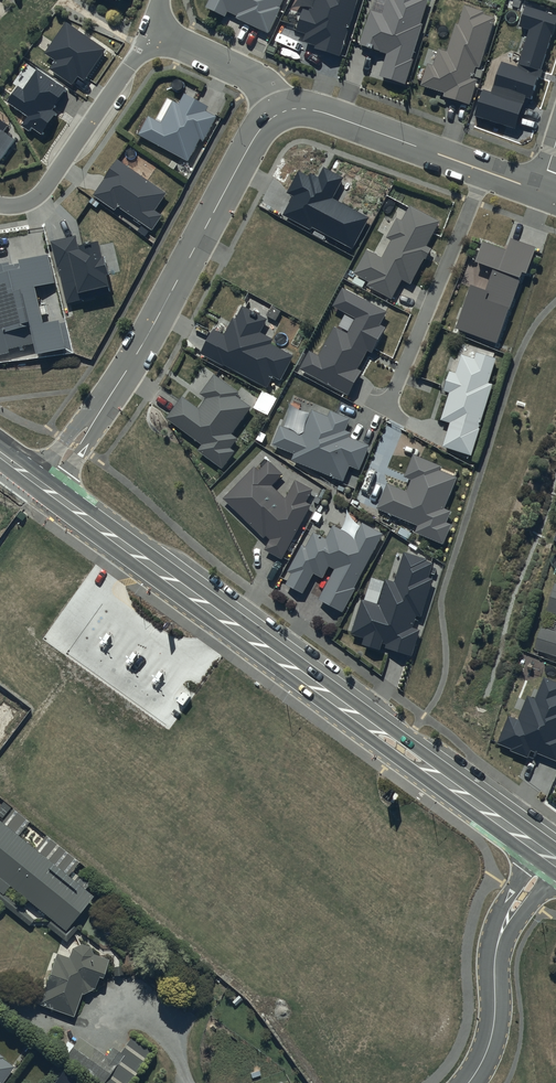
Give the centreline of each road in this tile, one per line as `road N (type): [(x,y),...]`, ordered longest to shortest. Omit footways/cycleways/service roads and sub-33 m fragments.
road 1 (secondary): [(534,858),(49,501)]
road 2 (secondary): [(59,488),(544,843)]
road 3 (residential): [(288,108),(251,138),(126,371)]
road 4 (residential): [(387,409),(486,171)]
road 5 (residential): [(149,32),(46,190),(23,205),(0,203)]
road 6 (residential): [(486,171),(317,110),(288,108)]
road 7 (residential): [(288,108),(243,71),(149,32)]
road 8 (residential): [(126,371),(59,488)]
road 9 (residential): [(39,473),(126,371)]
road 10 (residential): [(468,1082),(493,1031),(494,956)]

